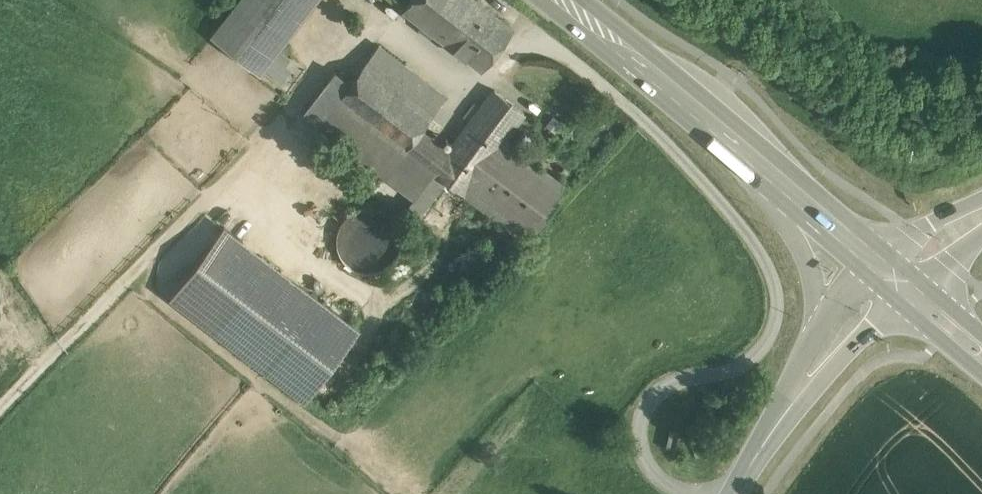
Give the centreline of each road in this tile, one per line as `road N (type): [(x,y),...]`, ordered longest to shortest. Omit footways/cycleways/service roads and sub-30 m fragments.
road 1 (primary): [(763,162),(567,0)]
road 2 (primary): [(763,162),(817,286),(810,375)]
road 3 (primary): [(895,276),(763,162)]
road 4 (tertiary): [(734,493),(810,375)]
road 5 (tertiary): [(810,375),(895,276)]

